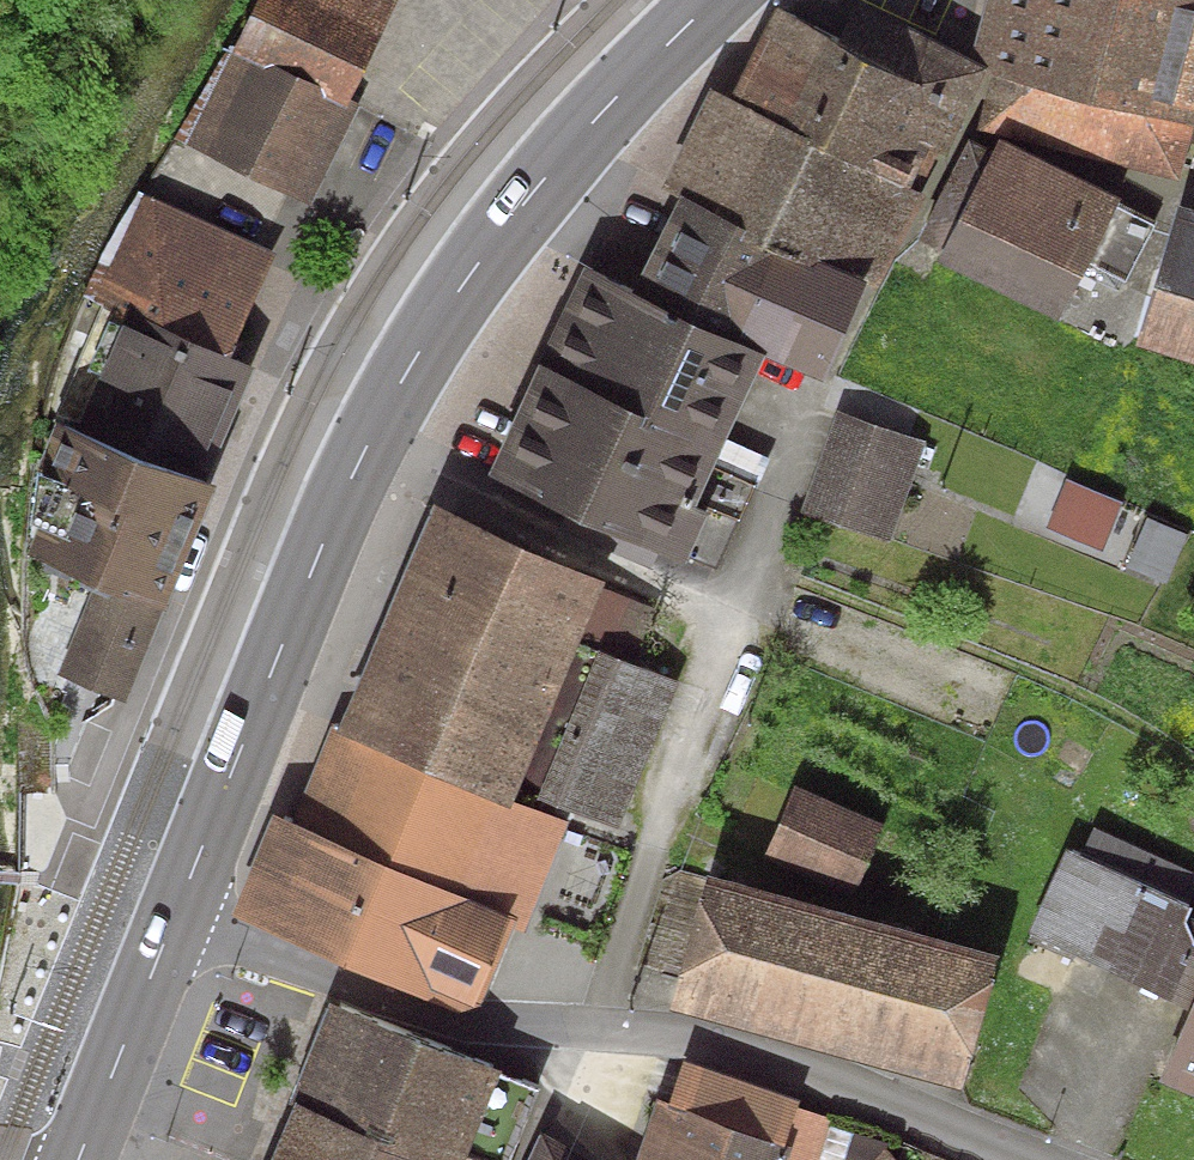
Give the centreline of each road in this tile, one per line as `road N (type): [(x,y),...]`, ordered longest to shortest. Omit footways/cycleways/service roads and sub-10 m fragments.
road 1 (primary): [(714,0),(568,149),(412,363),(318,553),(172,923)]
road 2 (residential): [(1029,1159),(743,1045),(469,1020),(172,923)]
road 3 (primary): [(172,923),(78,1159)]

